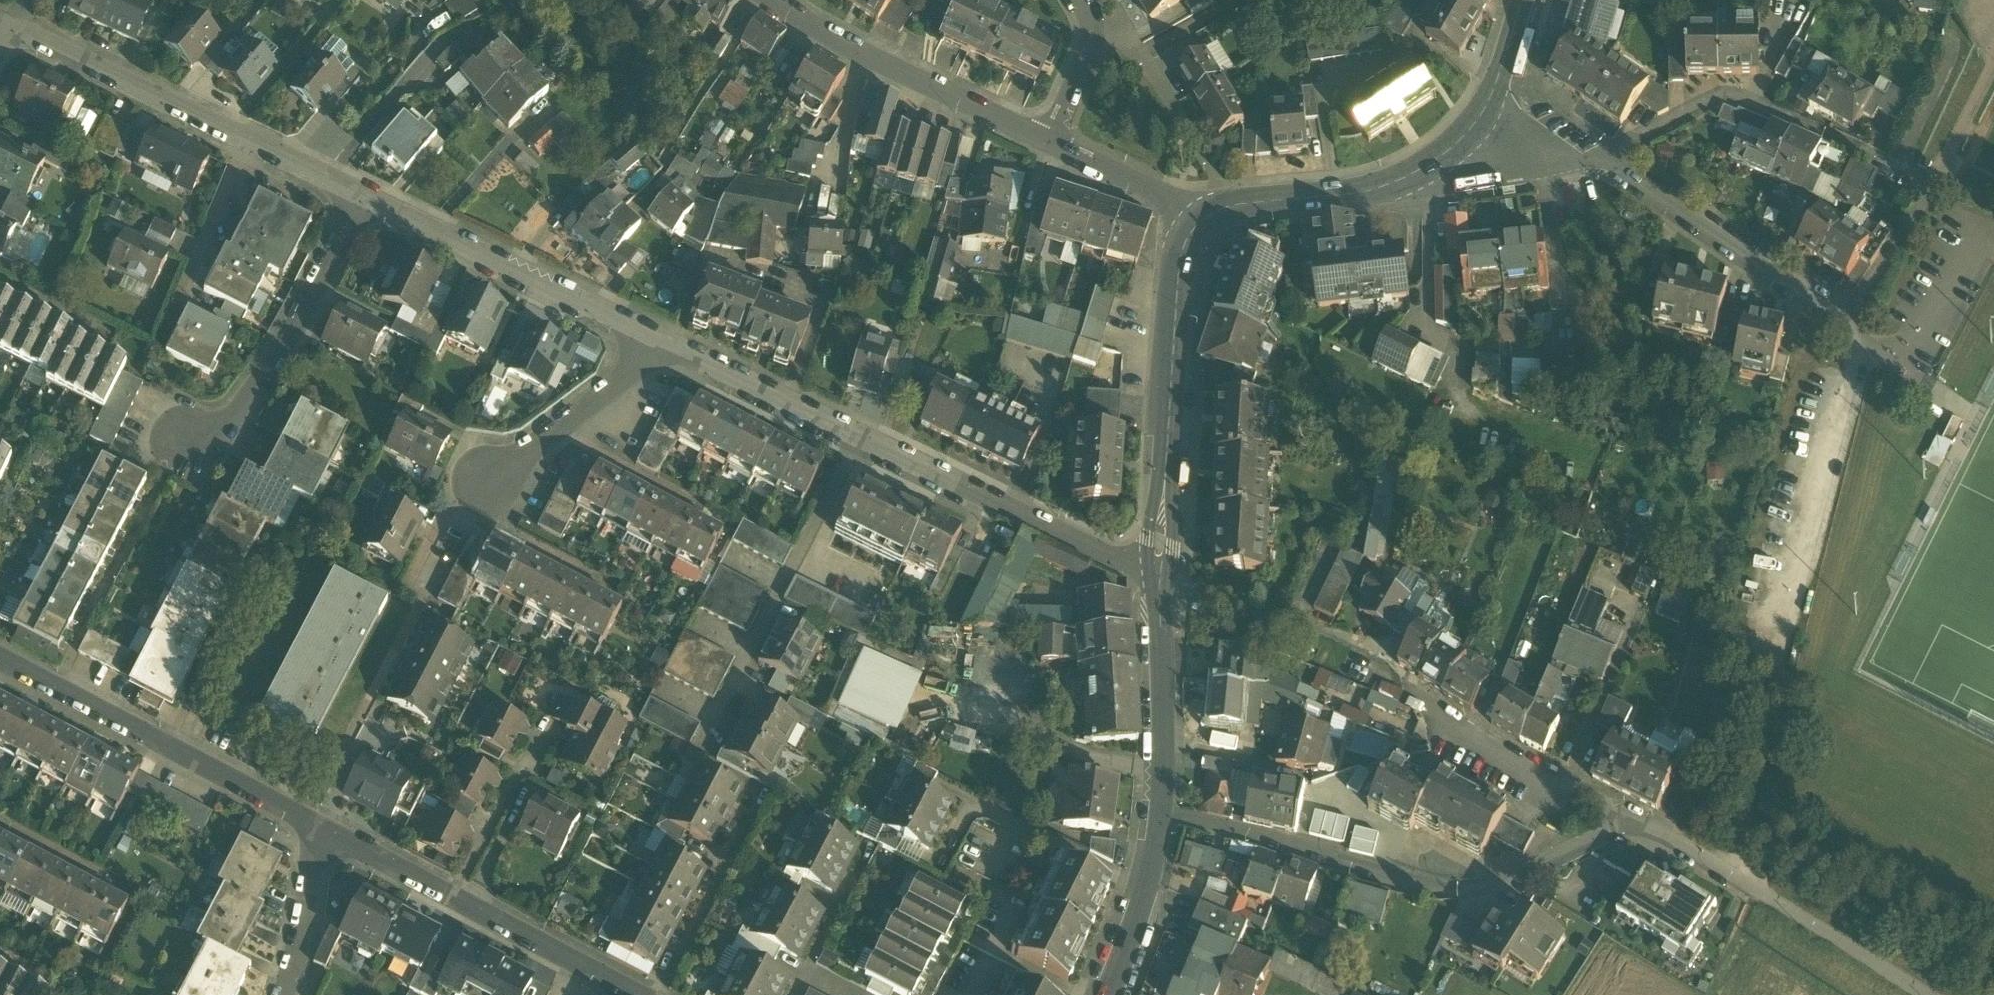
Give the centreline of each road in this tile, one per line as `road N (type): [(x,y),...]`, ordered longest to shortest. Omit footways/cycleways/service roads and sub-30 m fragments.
road 1 (residential): [(1608,158),(1843,324),(1926,202),(1918,174),(1724,95)]
road 2 (residential): [(655,338),(1159,577)]
road 3 (residential): [(1160,812),(1447,891),(1491,891),(1625,818)]
road 4 (residential): [(1,35),(32,39),(358,194)]
road 5 (residential): [(0,657),(320,829)]
road 6 (residential): [(320,829),(639,994)]
road 7 (tertiary): [(1159,577),(1175,271),(1194,228)]
road 8 (residential): [(1625,818),(1921,994)]
road 9 (residential): [(358,194),(655,338)]
road 10 (tertiary): [(1194,228),(1252,201),(1375,188),(1429,163),(1476,120)]
road 11 (residential): [(776,0),(842,43),(1046,139)]
road 12 (residential): [(358,194),(293,329),(240,408),(195,442)]
road 13 (residential): [(1159,577),(1253,611),(1291,615),(1386,658)]
road 14 (tertiary): [(1160,812),(1159,577)]
road 15 (residential): [(655,338),(622,382),(488,478)]
road 16 (residential): [(1436,719),(1625,818)]
road 17 (tertiary): [(1105,994),(1146,890),(1160,812)]
road 18 (residential): [(1046,139),(1161,199),(1194,228)]
road 19 (residential): [(320,829),(285,994)]
road 20 (residential): [(1076,0),(1084,29),(1078,64),(1046,139)]
road 21 (residential): [(1476,120),(1580,159),(1608,158)]
road 22 (residential): [(1724,95),(1608,158)]
road 23 (tertiary): [(1476,120),(1502,74),(1522,0)]

